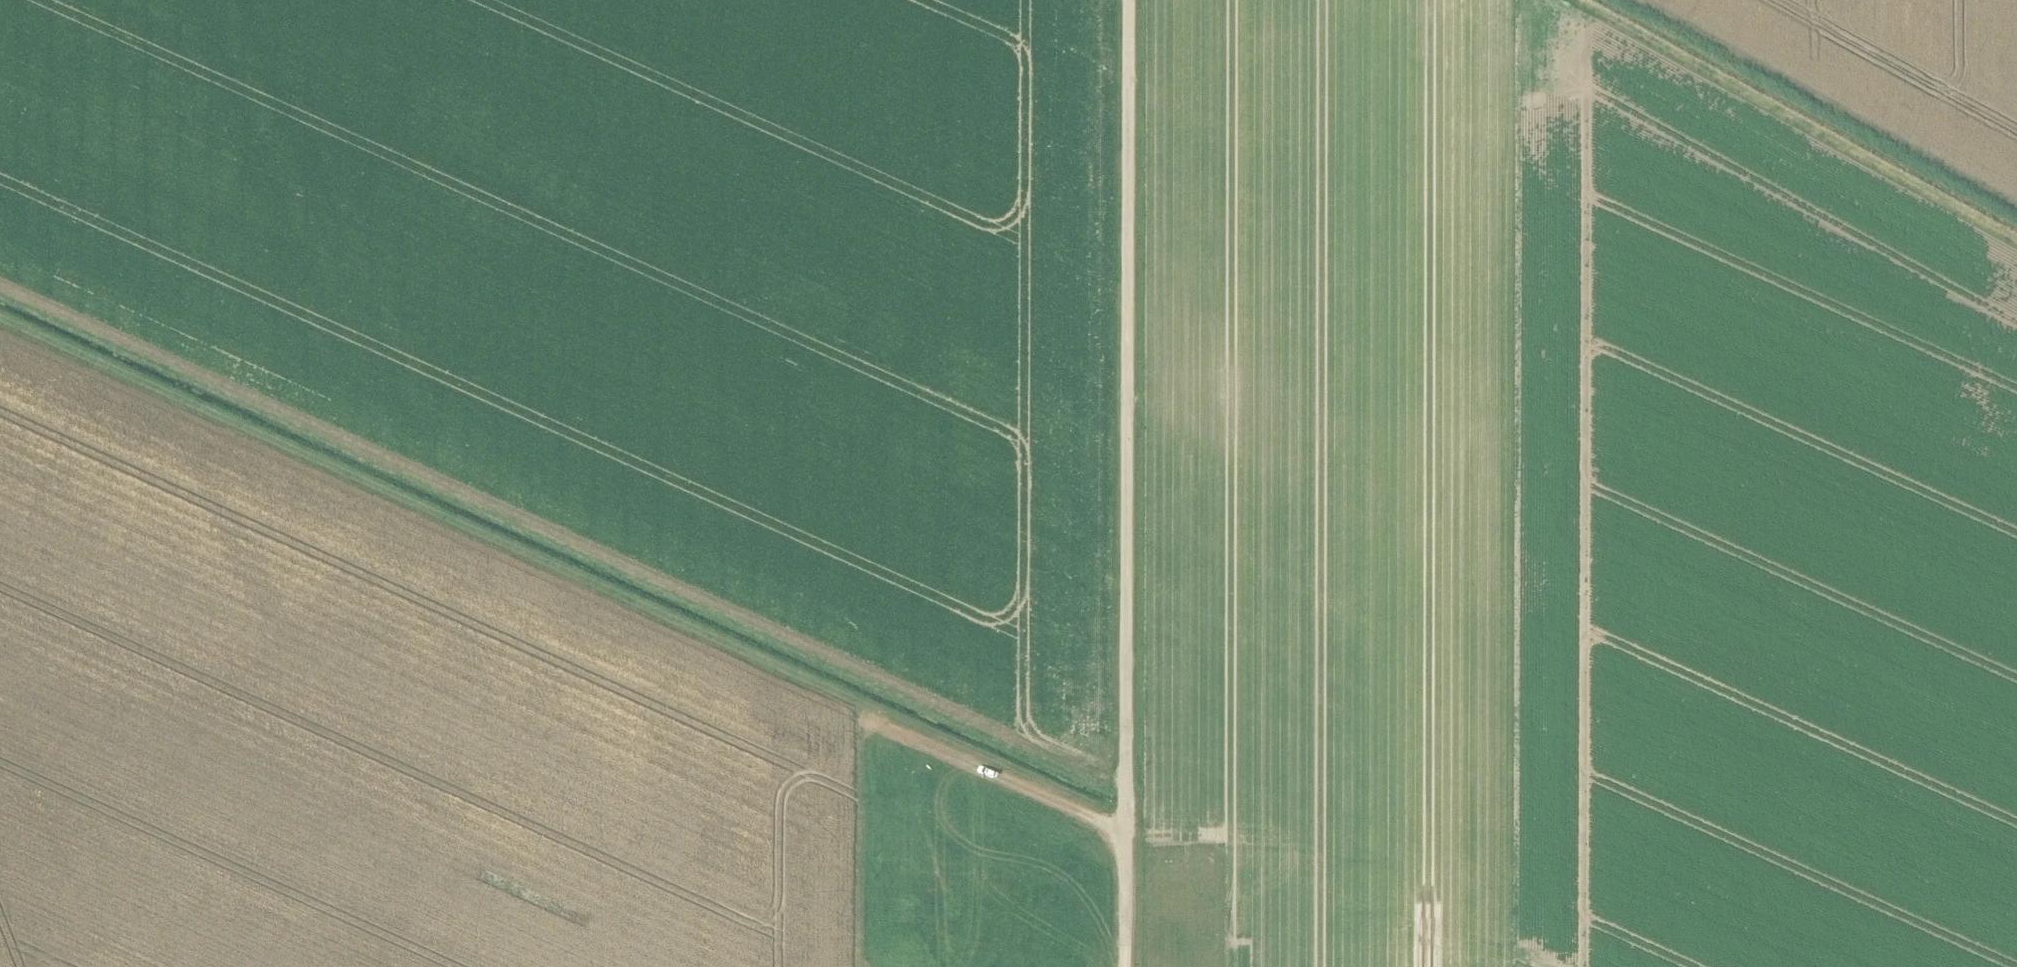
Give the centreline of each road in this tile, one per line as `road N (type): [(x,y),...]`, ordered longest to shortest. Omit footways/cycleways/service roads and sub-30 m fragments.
road 1 (track): [(0,291),(1124,794)]
road 2 (track): [(1123,966),(1127,0)]
road 3 (track): [(844,726),(930,748),(1124,834)]

